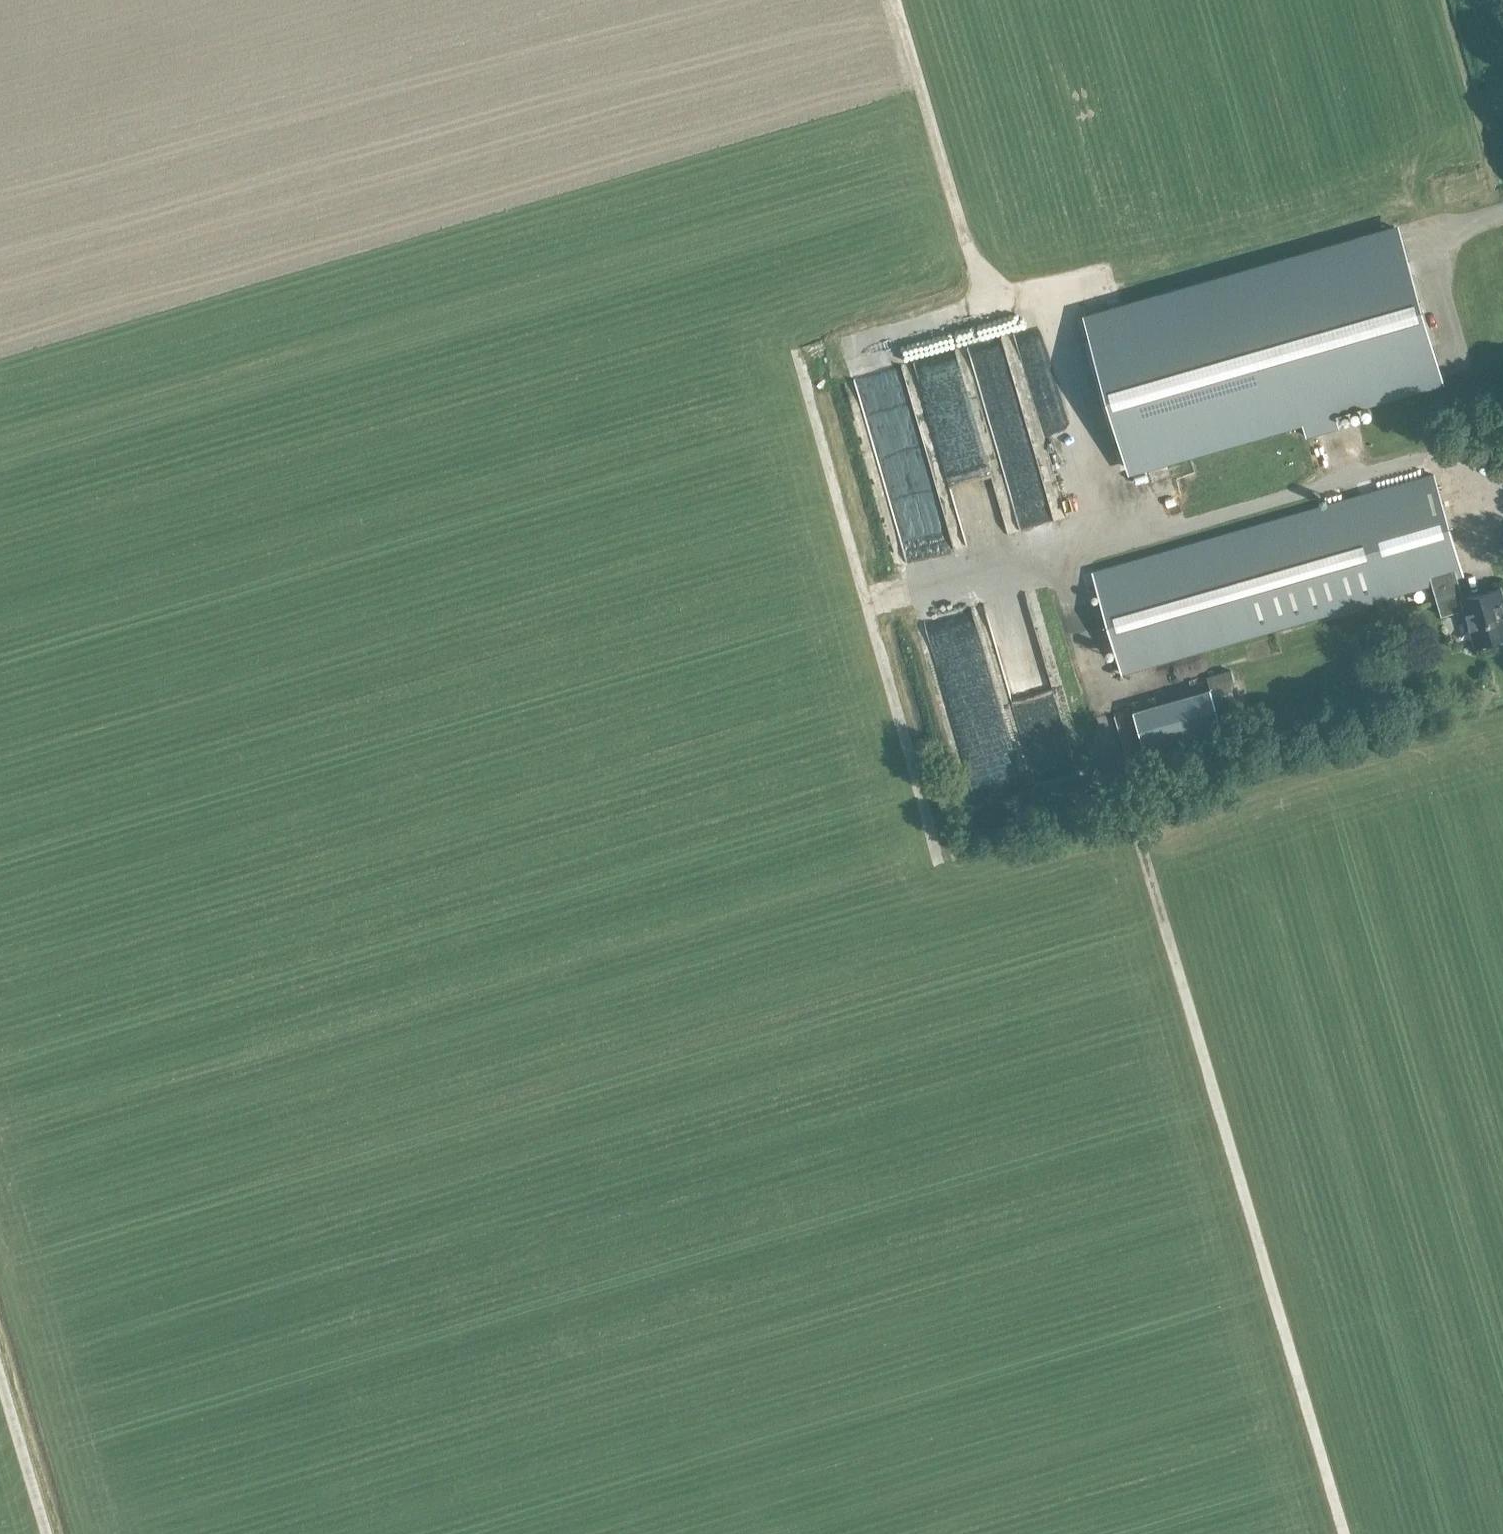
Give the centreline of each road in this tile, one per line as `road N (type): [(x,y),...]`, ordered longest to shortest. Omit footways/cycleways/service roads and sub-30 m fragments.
road 1 (track): [(1346,1533),(1124,776)]
road 2 (track): [(982,290),(897,0)]
road 3 (track): [(0,1374),(47,1533)]

